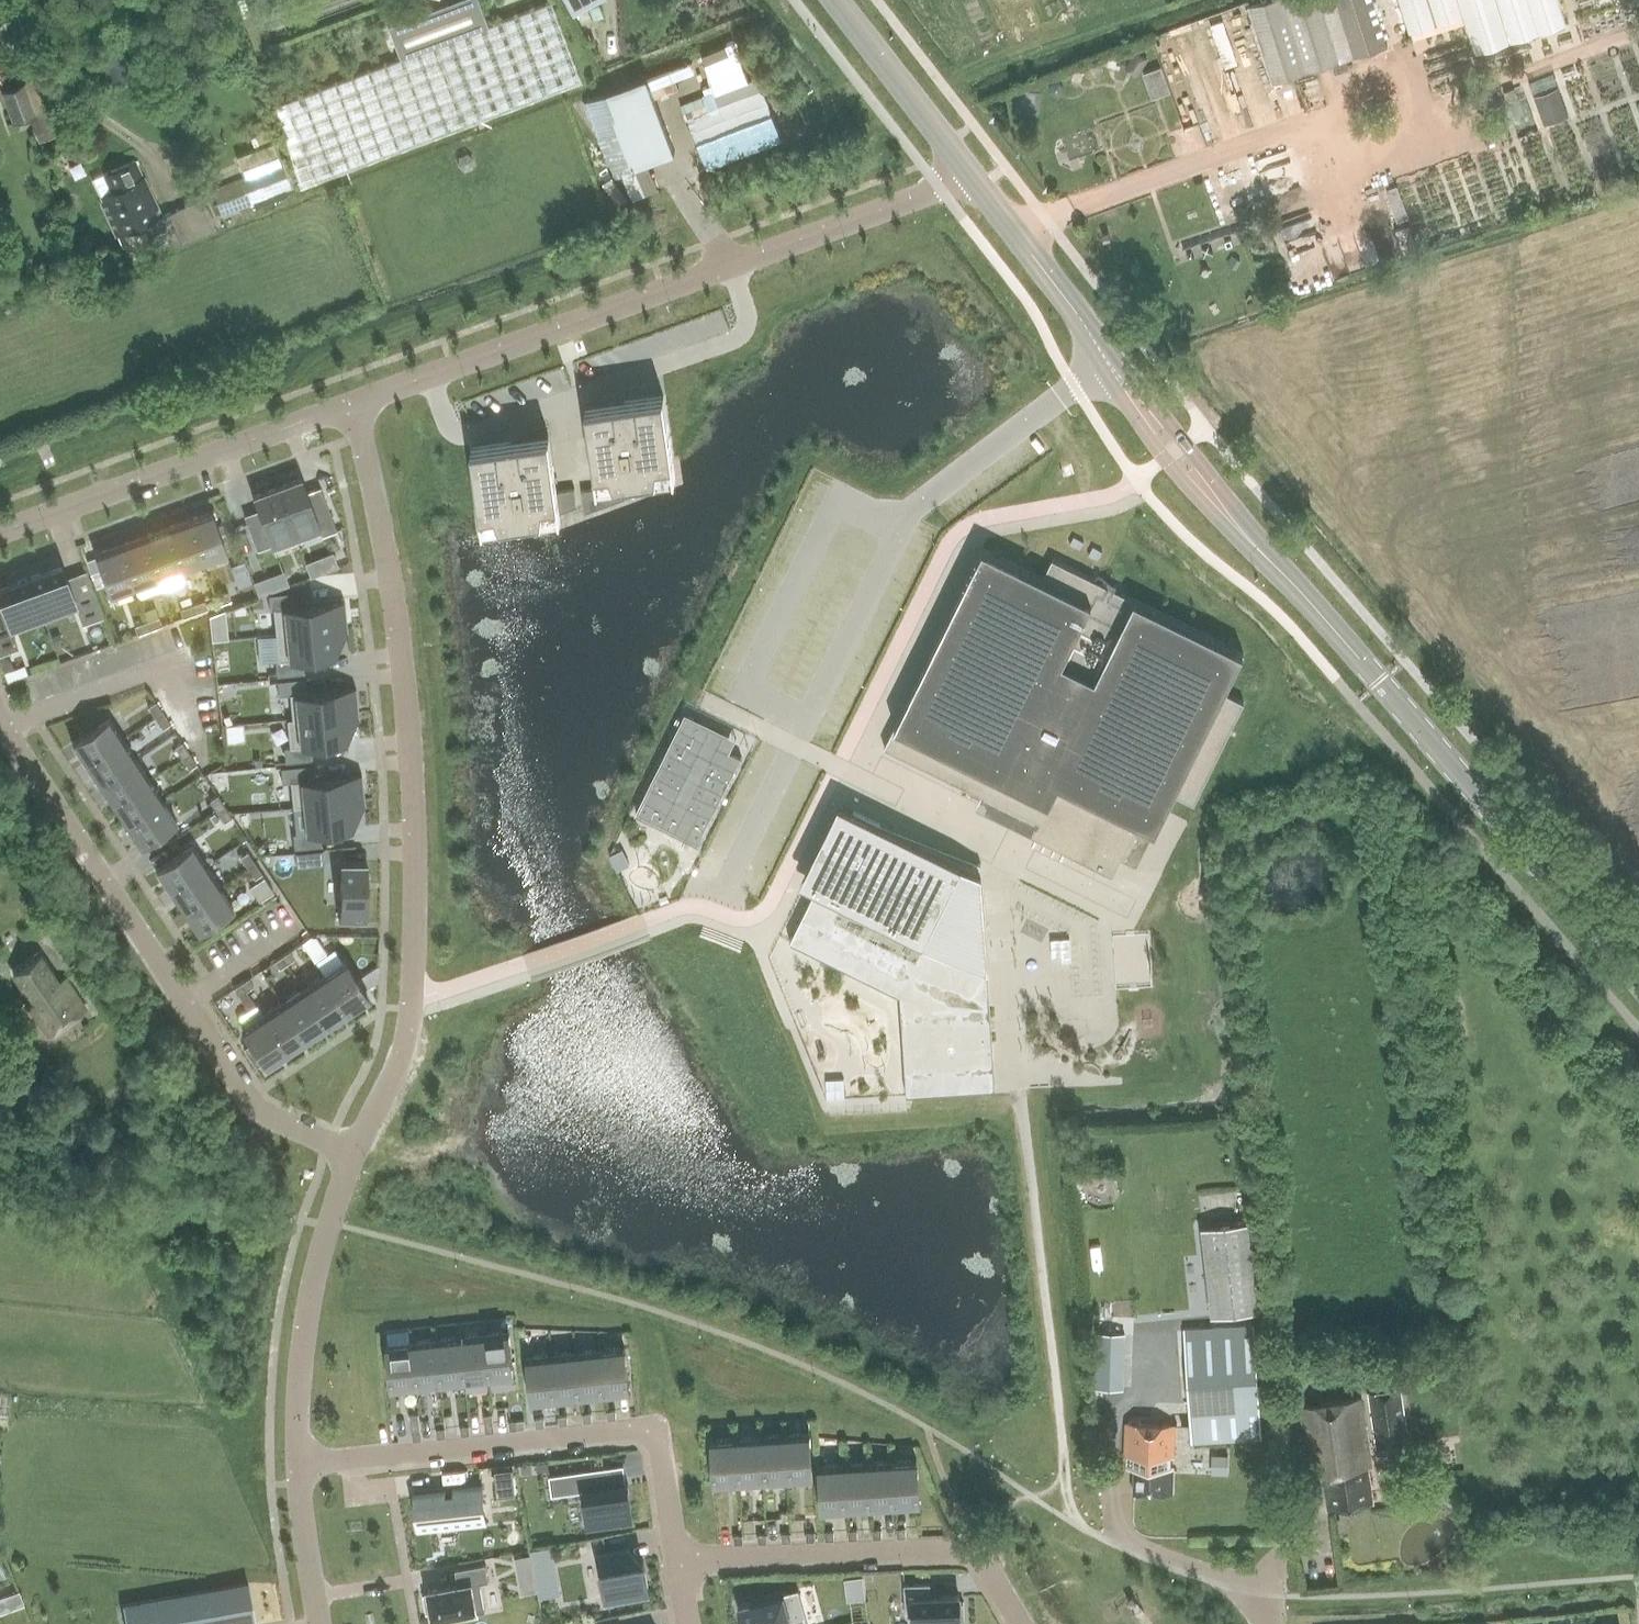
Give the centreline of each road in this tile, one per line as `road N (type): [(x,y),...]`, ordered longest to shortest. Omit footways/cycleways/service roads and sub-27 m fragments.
road 1 (secondary): [(1638,984),(1175,453),(1111,359)]
road 2 (residential): [(357,401),(389,567),(415,821),(405,1051),(351,1151)]
road 3 (residential): [(357,401),(973,177)]
road 4 (residential): [(1111,359),(906,515),(727,869)]
road 5 (residential): [(0,723),(249,1097),(266,1115),(351,1151)]
road 6 (residential): [(676,1561),(655,1427),(297,1470)]
road 7 (track): [(1070,1522),(1019,1089)]
road 8 (residential): [(1022,1623),(974,1549),(676,1561)]
road 9 (residential): [(0,533),(357,401)]
road 10 (track): [(1012,230),(1330,112)]
road 11 (residential): [(351,1151),(311,1297),(297,1470)]
road 12 (secondary): [(1111,359),(973,177)]
road 13 (secondary): [(973,177),(833,0)]
road 14 (residential): [(1262,1623),(1251,1581),(1119,1538)]
road 15 (residential): [(297,1470),(317,1623)]

